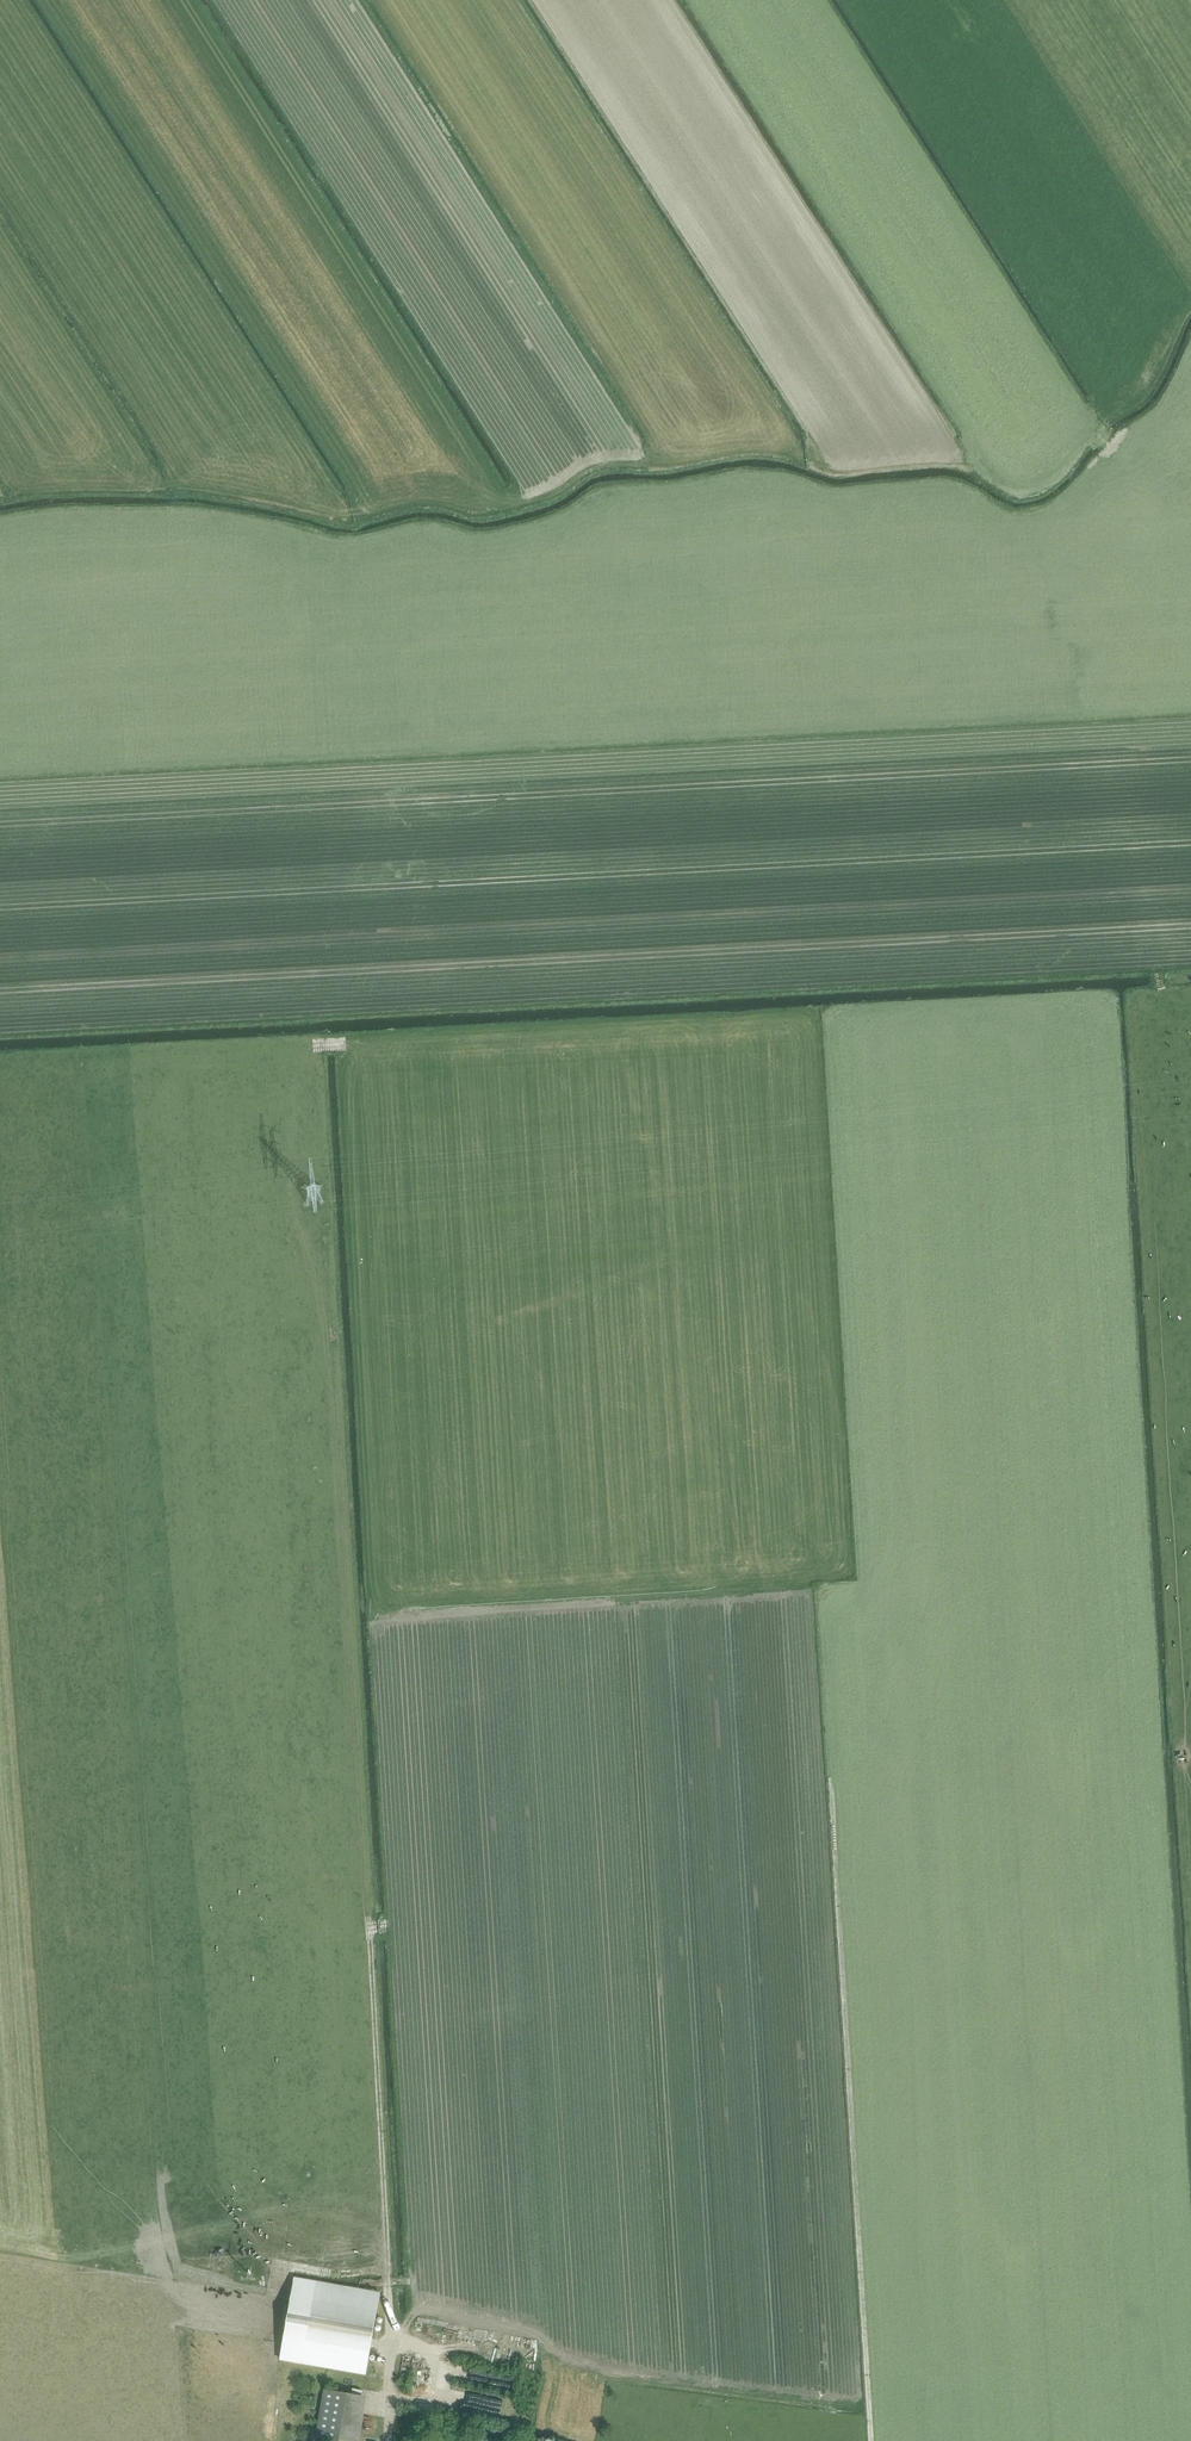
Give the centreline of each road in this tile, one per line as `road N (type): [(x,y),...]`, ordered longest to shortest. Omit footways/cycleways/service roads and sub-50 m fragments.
road 1 (track): [(345,1046),(311,1046),(369,1890),(390,2319),(387,2440)]
road 2 (track): [(820,1597),(872,2440)]

